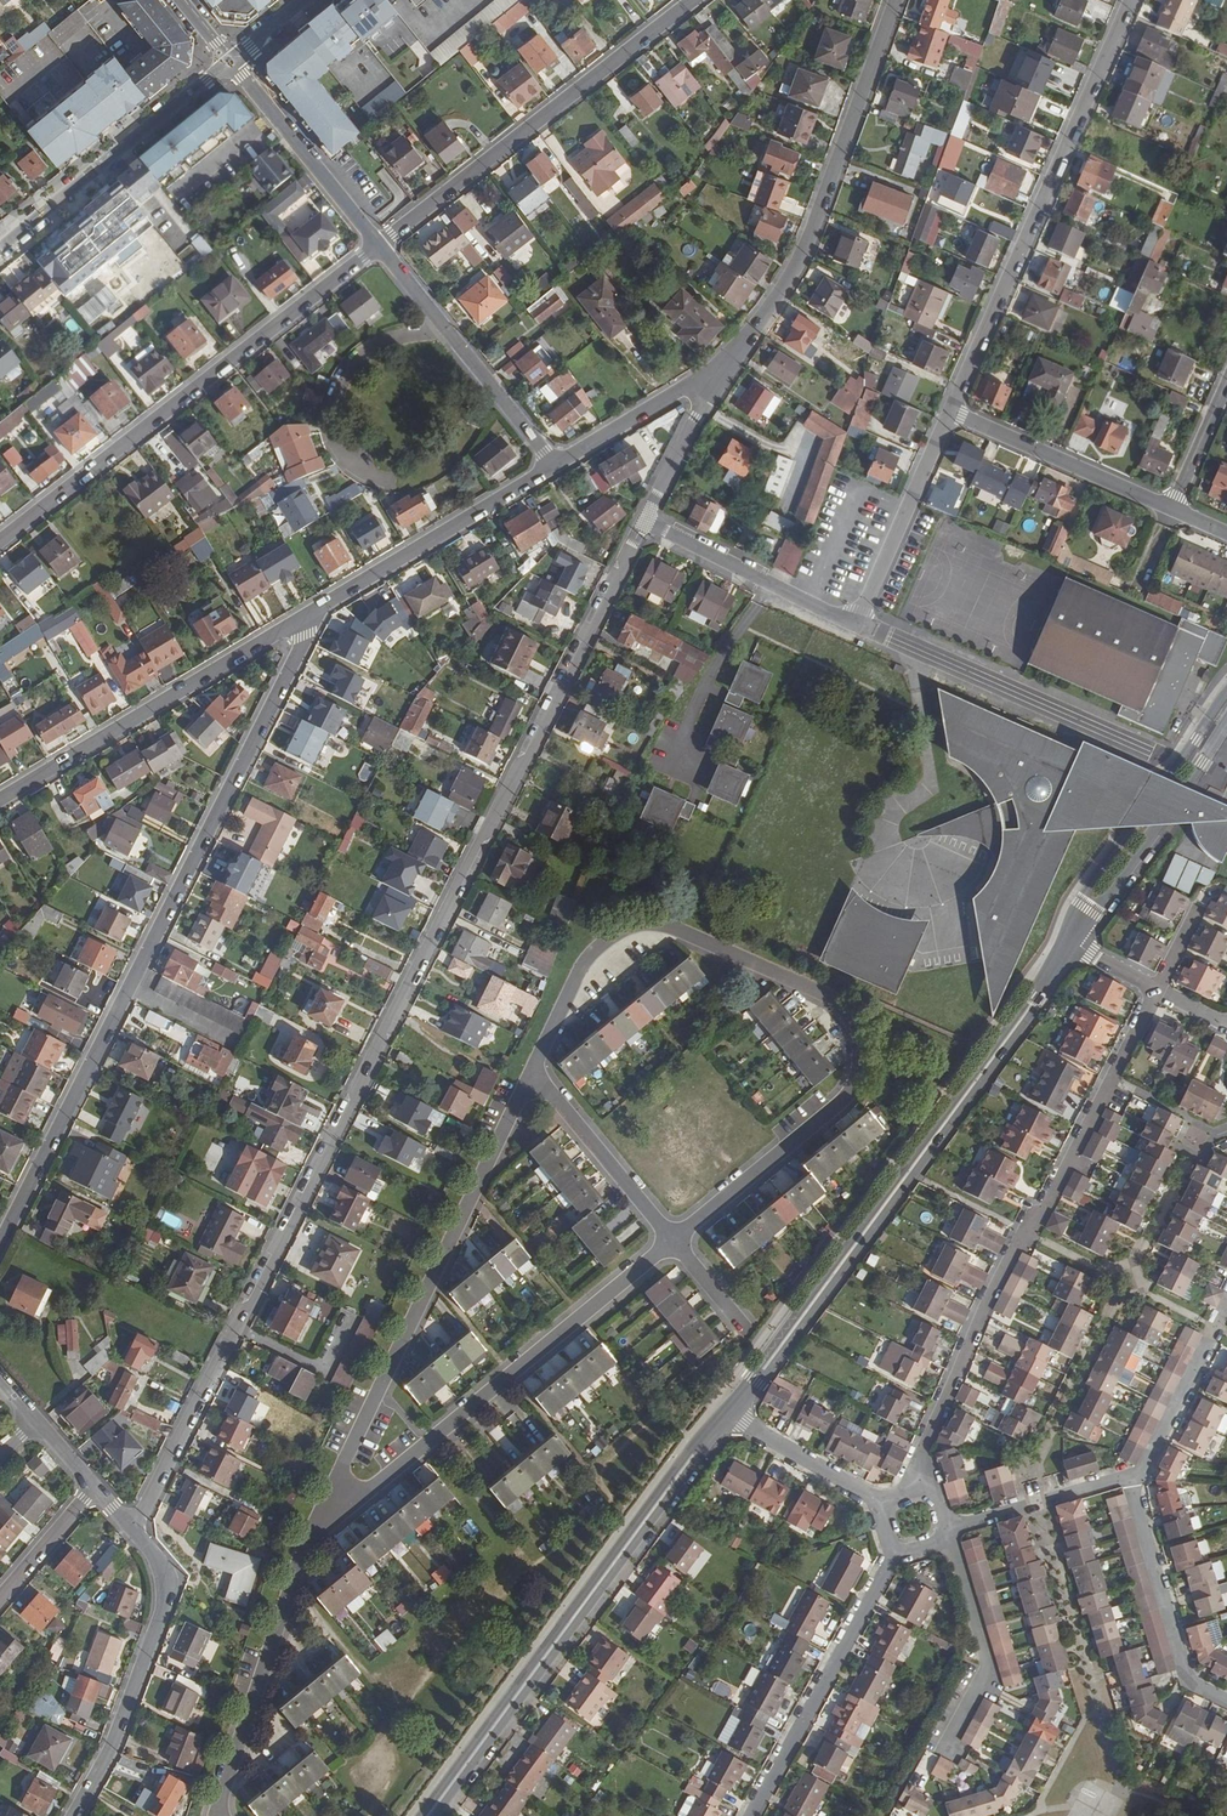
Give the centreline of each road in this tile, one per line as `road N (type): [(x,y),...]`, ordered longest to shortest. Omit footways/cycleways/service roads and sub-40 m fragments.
road 1 (residential): [(645,521),(134,1532)]
road 2 (residential): [(673,1240),(849,1091),(858,1046),(843,1008),(674,927),(645,923),(596,946),(531,1071)]
road 3 (residential): [(0,1248),(306,638),(306,614)]
road 4 (residential): [(725,1416),(1072,945)]
road 5 (residential): [(917,1486),(1015,1248),(1046,1206),(1158,989)]
road 6 (residential): [(430,1815),(725,1416)]
road 7 (residential): [(531,1071),(322,1510)]
road 8 (residential): [(378,246),(0,542)]
road 9 (residential): [(645,521),(858,624),(951,410)]
road 10 (residential): [(951,410),(1131,0)]
road 11 (residential): [(322,1510),(363,1496),(401,1467),(673,1240)]
road 12 (residential): [(726,364),(801,258),(897,0)]
road 13 (residential): [(693,0),(378,246)]
road 14 (residential): [(0,798),(306,614)]
road 15 (residential): [(322,1510),(221,1815)]
road 16 (residential): [(75,1815),(115,1745),(165,1604),(165,1575),(134,1532)]
road 17 (residential): [(1226,693),(1079,901),(1072,945)]
road 18 (tertiary): [(0,249),(232,61)]
road 19 (residential): [(896,1552),(756,1815)]
road 20 (residential): [(306,614),(554,465)]
road 21 (residential): [(378,246),(554,465)]
road 22 (residential): [(1072,945),(1226,723)]
road 23 (residential): [(1226,1703),(1194,1686),(1185,1670),(1137,1479)]
road 24 (residential): [(951,410),(1172,508)]
road 25 (unclassified): [(945,1757),(984,1683),(987,1659),(945,1534)]
road 26 (residential): [(232,61),(378,246)]
road 27 (residential): [(531,1071),(673,1240)]
road 28 (residential): [(554,465),(726,364)]
road 29 (unclassified): [(1137,1479),(947,1525)]
road 30 (residential): [(1137,1479),(1226,1306)]
road 31 (residential): [(645,521),(726,364)]
road 32 (residential): [(725,1416),(879,1500)]
road 33 (residential): [(95,1488),(0,1599)]
road 34 (residential): [(1172,508),(1226,384)]

